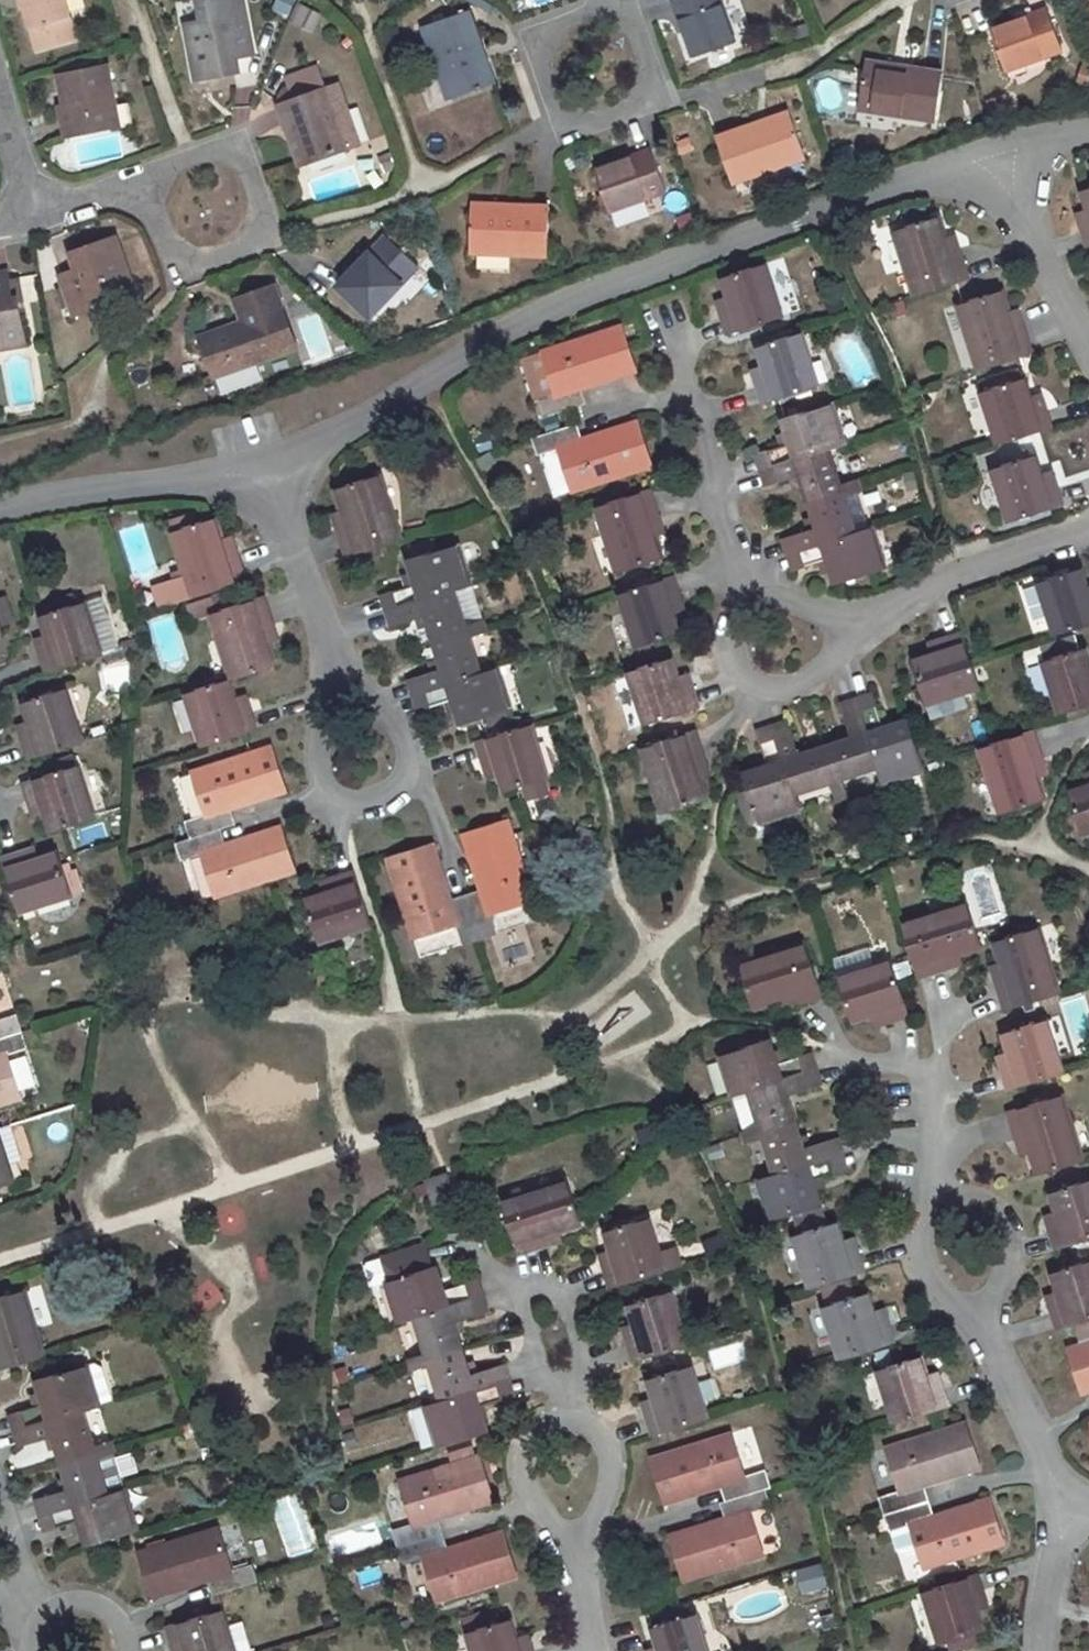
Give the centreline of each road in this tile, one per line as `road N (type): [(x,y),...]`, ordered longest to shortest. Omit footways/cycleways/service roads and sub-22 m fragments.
road 1 (residential): [(264,480),(543,312),(946,174),(1007,161)]
road 2 (residential): [(622,0),(649,78),(642,100),(594,120),(567,121),(549,108),(539,80),(543,50),(562,26),(596,5)]
road 3 (residential): [(330,665),(311,726),(314,771),(324,787),(368,798),(388,789),(405,746),(380,701),(344,676)]
road 4 (residential): [(754,577),(735,594),(724,656),(730,684),(751,696),(780,697),(813,679),(833,660),(856,605)]
road 5 (residential): [(135,178),(224,150),(249,186),(256,223),(248,244),(186,263),(161,244)]
road 6 (residential): [(0,510),(264,480)]
road 7 (residential): [(754,577),(727,548),(709,445),(668,334)]
road 8 (residential): [(1088,515),(1076,527),(940,573),(904,596),(856,605)]
road 9 (residential): [(439,1238),(508,1291),(531,1325),(545,1361),(546,1419)]
road 10 (residential): [(1007,161),(1088,361)]
road 11 (residential): [(330,665),(264,480)]
road 12 (residential): [(970,1327),(1055,1500)]
road 13 (residential): [(569,1559),(603,1501),(608,1470),(598,1439),(546,1419)]
road 14 (residential): [(970,1327),(999,1268),(997,1225),(971,1202),(929,1199)]
road 15 (residential): [(546,1419),(529,1434),(518,1475),(569,1559)]
road 16 (residential): [(929,1199),(912,1236),(914,1255),(970,1327)]
road 17 (residential): [(1055,1500),(1038,1650)]
road 18 (residential): [(926,1071),(920,1113),(929,1199)]

